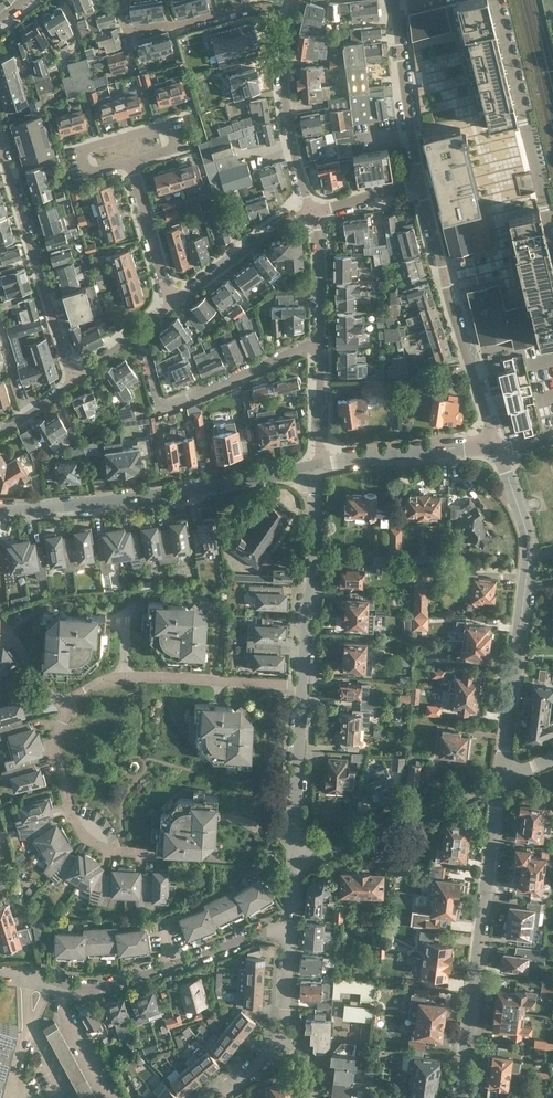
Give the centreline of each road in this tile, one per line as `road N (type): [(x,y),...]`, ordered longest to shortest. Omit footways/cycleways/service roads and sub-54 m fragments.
road 1 (tertiary): [(497,448),(528,539),(501,777)]
road 2 (tertiary): [(461,1097),(501,777)]
road 3 (tertiary): [(316,465),(131,500),(0,509)]
road 4 (residential): [(0,971),(104,987),(291,931)]
road 5 (residential): [(497,448),(418,182)]
road 6 (residential): [(320,345),(159,408),(137,332)]
road 7 (residential): [(73,380),(0,144)]
road 8 (residential): [(66,708),(102,680),(131,676),(302,685)]
road 9 (residential): [(292,866),(501,777)]
road 10 (residential): [(302,685),(316,465)]
road 11 (residential): [(153,853),(93,843),(77,825),(55,757),(66,708)]
road 12 (residential): [(293,9),(284,85),(312,211)]
road 13 (tertiary): [(316,465),(497,448)]
road 14 (residential): [(292,866),(302,685)]
road 15 (residential): [(418,182),(393,3)]
road 16 (residential): [(125,30),(176,26),(245,6),(293,9)]
road 17 (residential): [(174,299),(284,222),(312,211)]
road 18 (residential): [(130,160),(174,148),(168,127),(80,152)]
road 19 (residential): [(174,299),(130,160)]
road 20 (residential): [(312,211),(320,345)]
road 21 (residential): [(320,345),(316,465)]

